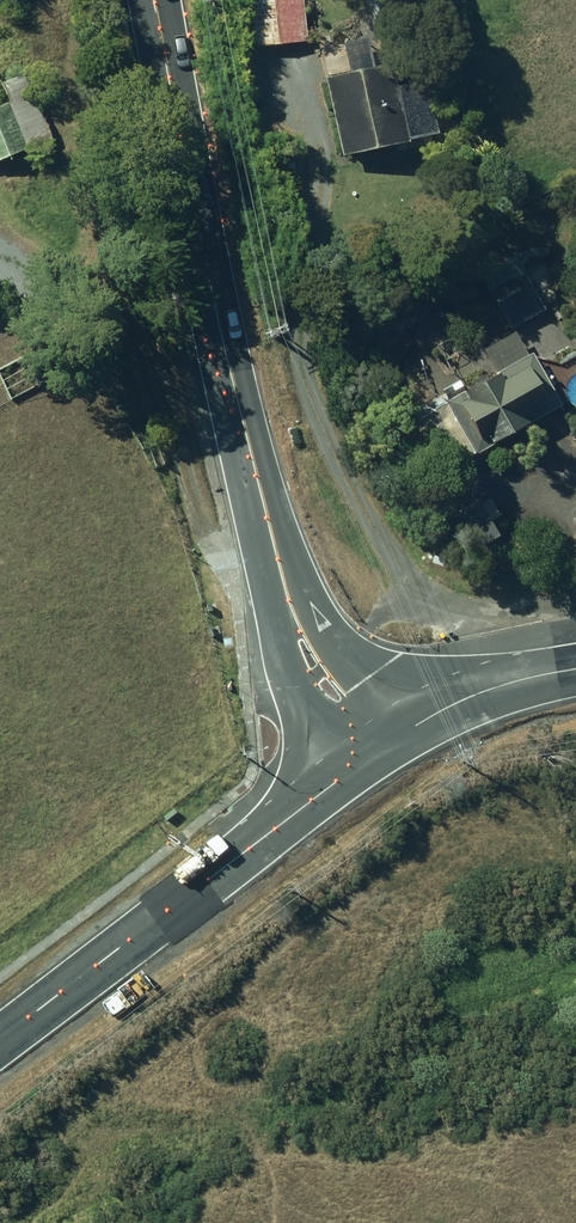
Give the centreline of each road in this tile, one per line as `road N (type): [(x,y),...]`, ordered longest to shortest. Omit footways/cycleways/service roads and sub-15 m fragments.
road 1 (tertiary): [(151,0),(258,493),(295,619)]
road 2 (unclassified): [(0,1039),(340,773)]
road 3 (tertiary): [(413,726),(487,689),(575,676)]
road 4 (tertiary): [(340,773),(301,687),(295,619)]
road 5 (tertiary): [(295,619),(413,726)]

